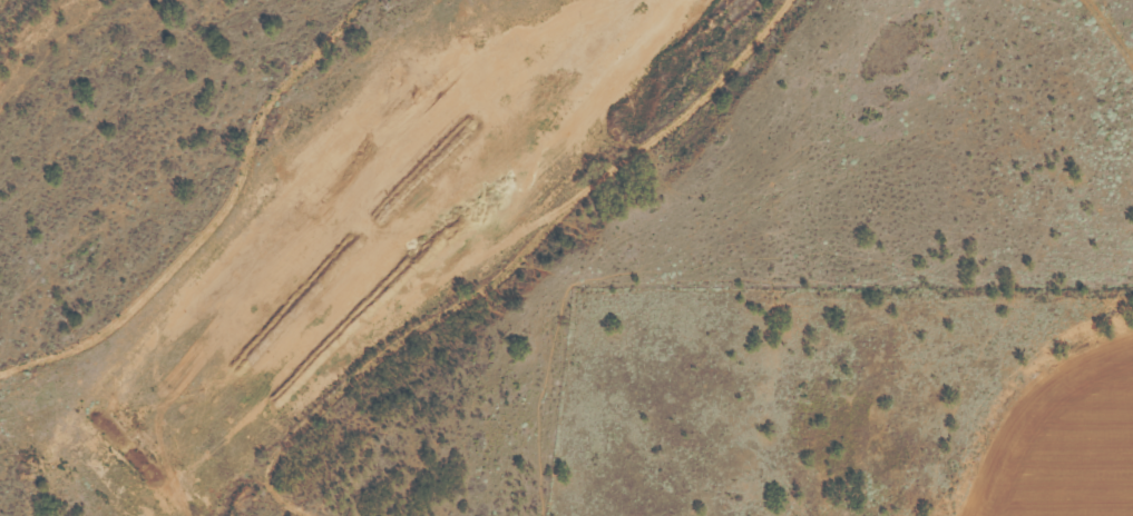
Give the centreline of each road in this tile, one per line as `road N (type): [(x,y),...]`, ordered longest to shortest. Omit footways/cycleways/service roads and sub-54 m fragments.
road 1 (track): [(788,0),(676,122),(592,186),(485,290),(348,384),(294,439),(274,463),(270,486),(308,515)]
road 2 (track): [(0,373),(97,338),(221,219),(274,96),(364,0)]

